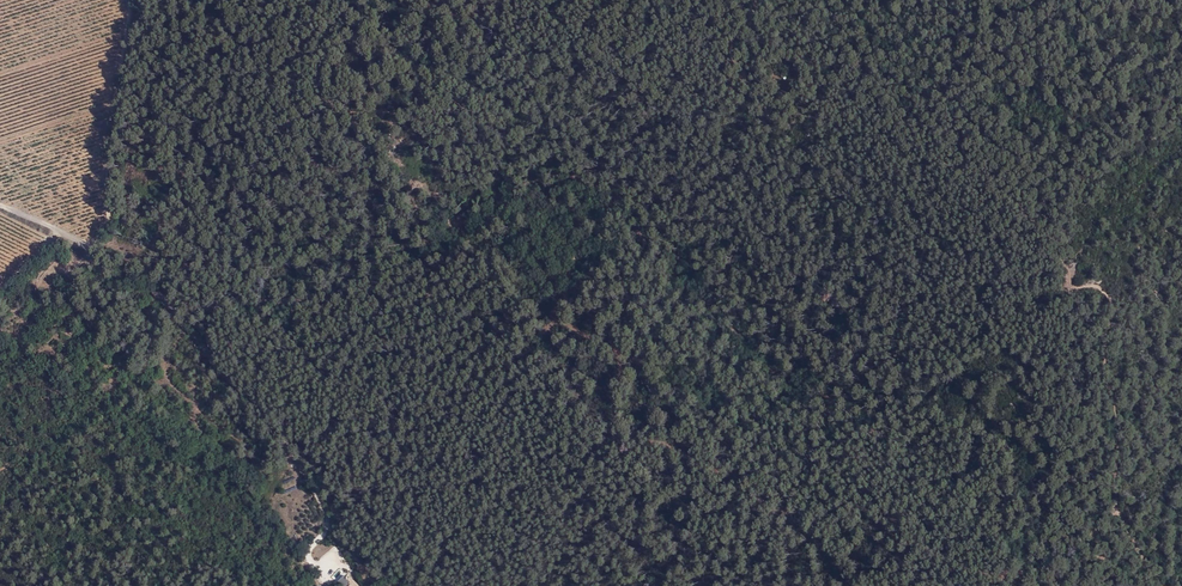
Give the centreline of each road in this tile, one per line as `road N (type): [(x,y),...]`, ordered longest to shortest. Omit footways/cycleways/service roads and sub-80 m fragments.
road 1 (track): [(0,205),(102,251),(133,0)]
road 2 (track): [(118,103),(0,139)]

